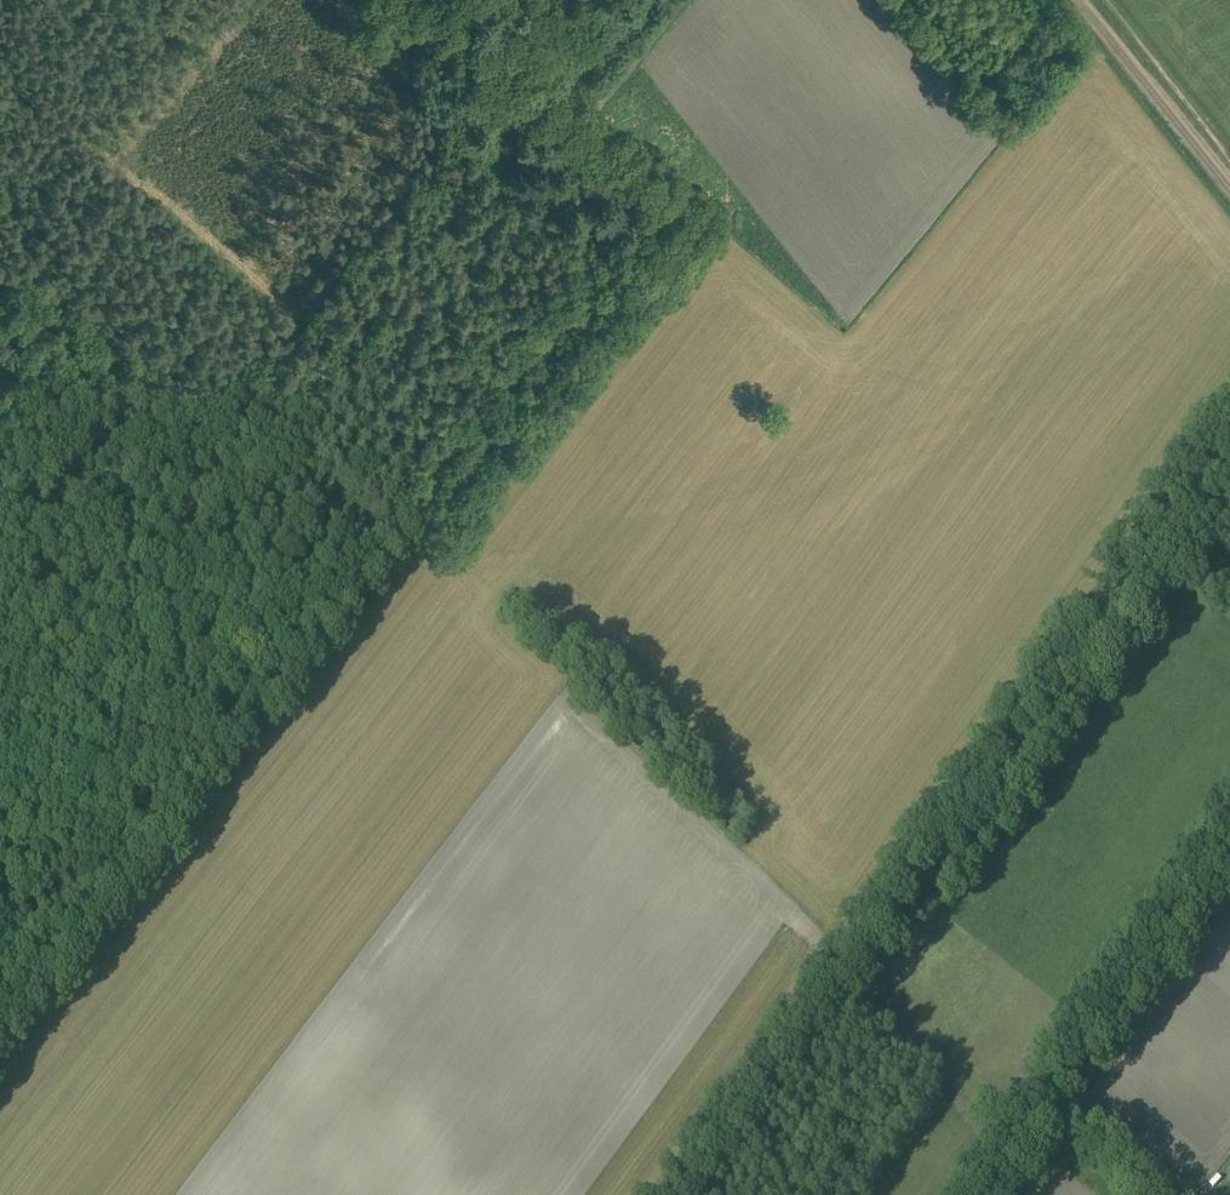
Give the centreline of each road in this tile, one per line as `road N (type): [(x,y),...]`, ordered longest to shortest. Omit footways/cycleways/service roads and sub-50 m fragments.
road 1 (track): [(582,117),(674,195),(134,907)]
road 2 (track): [(677,1194),(1229,435)]
road 3 (track): [(0,290),(34,287),(202,417),(290,305)]
road 4 (track): [(290,305),(0,59)]
road 5 (track): [(677,0),(582,117),(498,60)]
road 6 (track): [(0,1075),(134,907)]
road 7 (track): [(1139,1194),(1061,1121),(1003,1194)]
road 8 (track): [(134,907),(0,800)]

